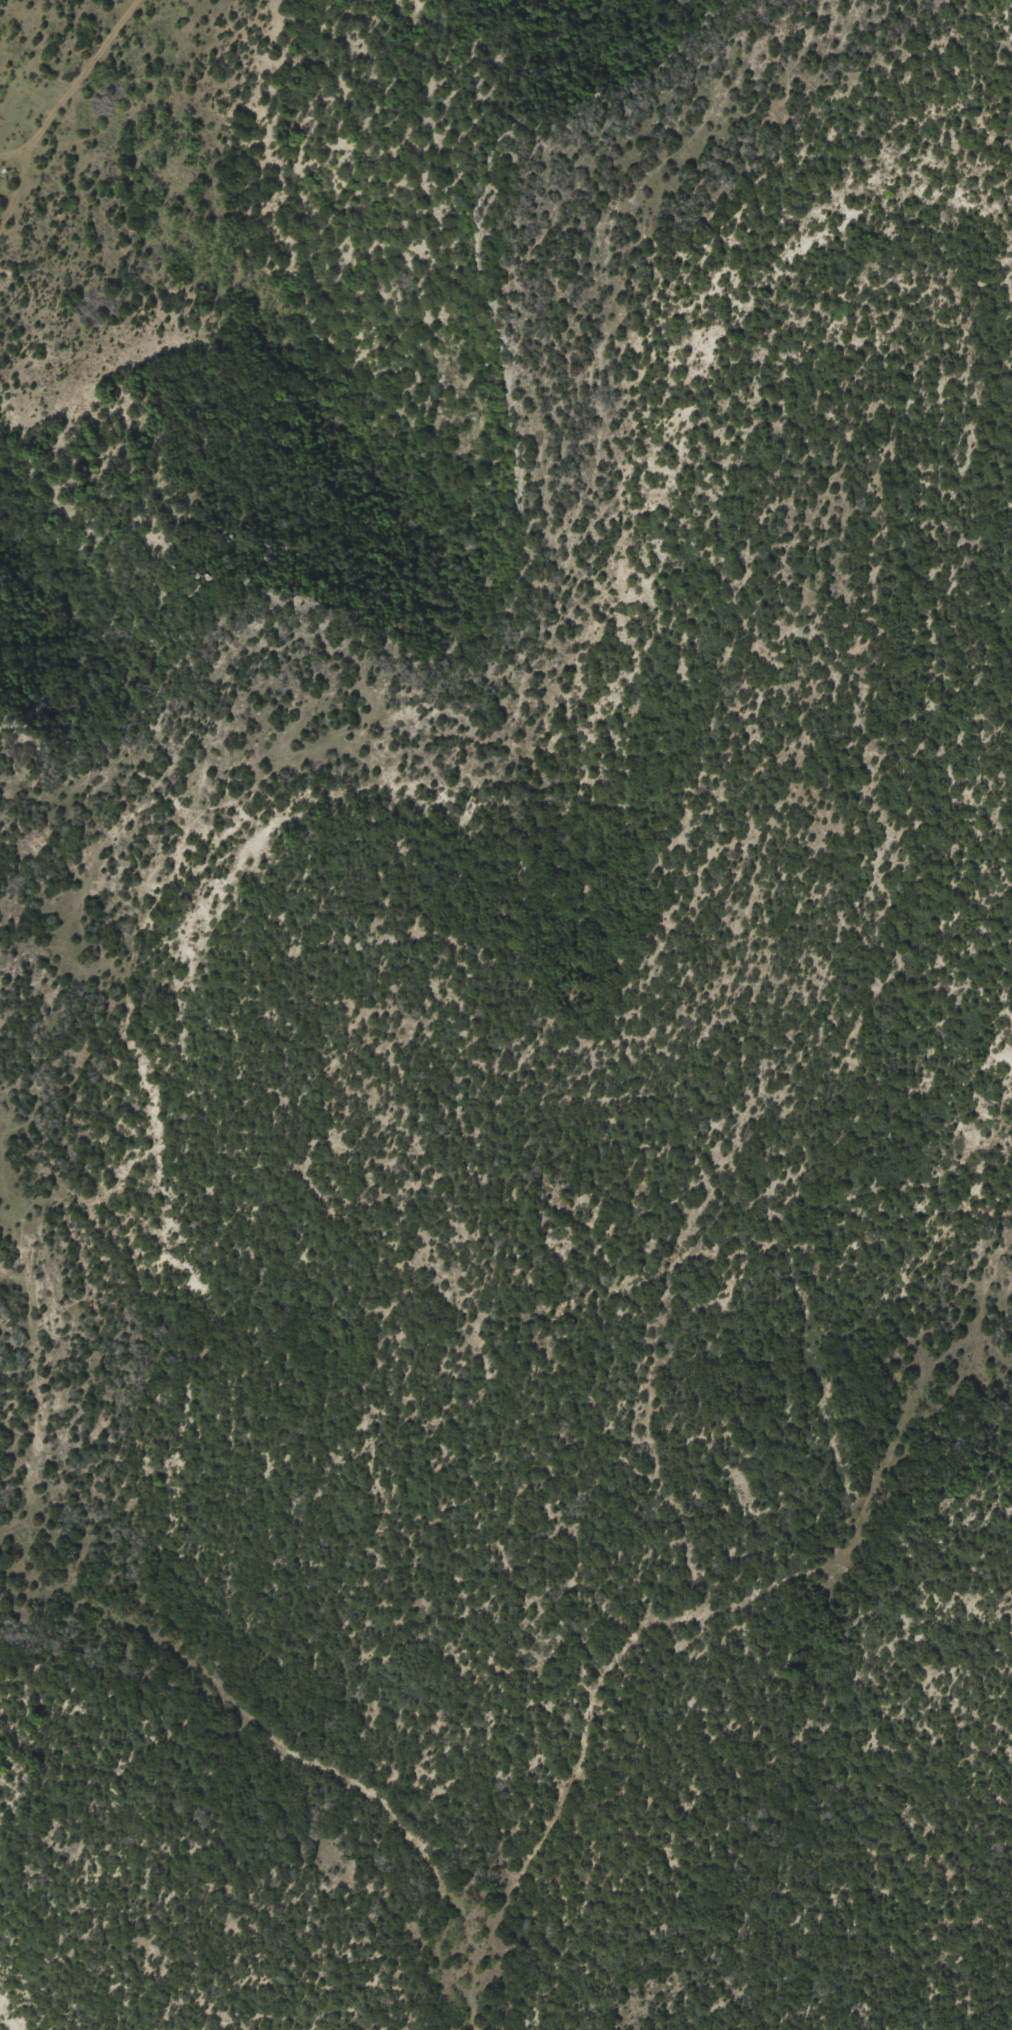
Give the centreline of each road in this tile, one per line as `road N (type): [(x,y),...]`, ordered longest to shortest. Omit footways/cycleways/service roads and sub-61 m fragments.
road 1 (residential): [(0,180),(143,0)]

